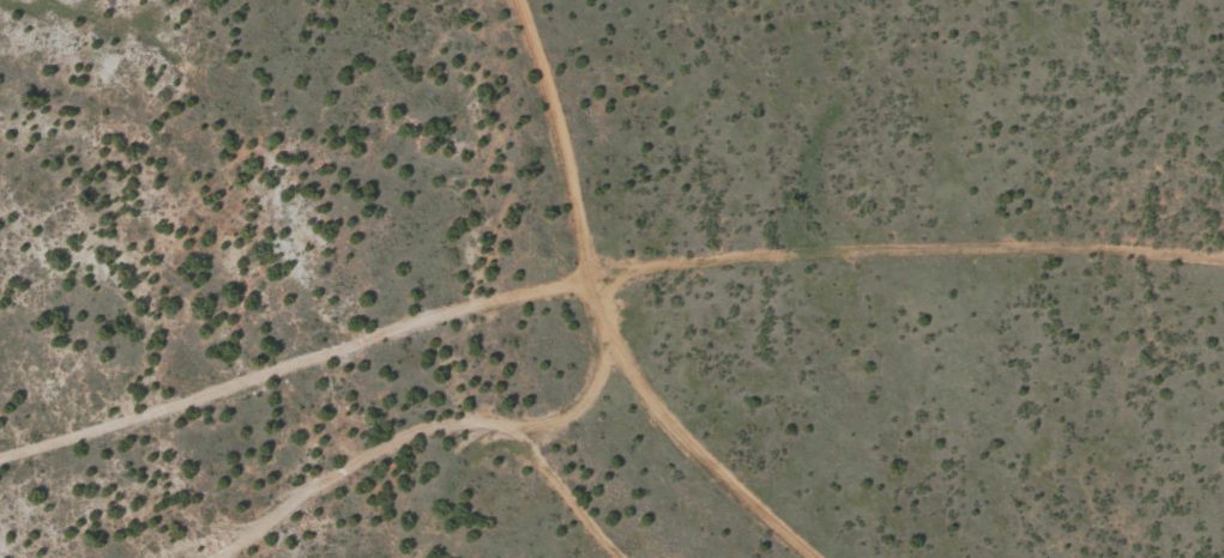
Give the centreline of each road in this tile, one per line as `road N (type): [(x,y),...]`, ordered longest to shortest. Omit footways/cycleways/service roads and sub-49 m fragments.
road 1 (track): [(1223,325),(921,295),(626,289),(0,498)]
road 2 (track): [(493,0),(539,134),(705,424),(821,557)]
road 3 (track): [(215,557),(416,468),(484,480),(572,557)]

